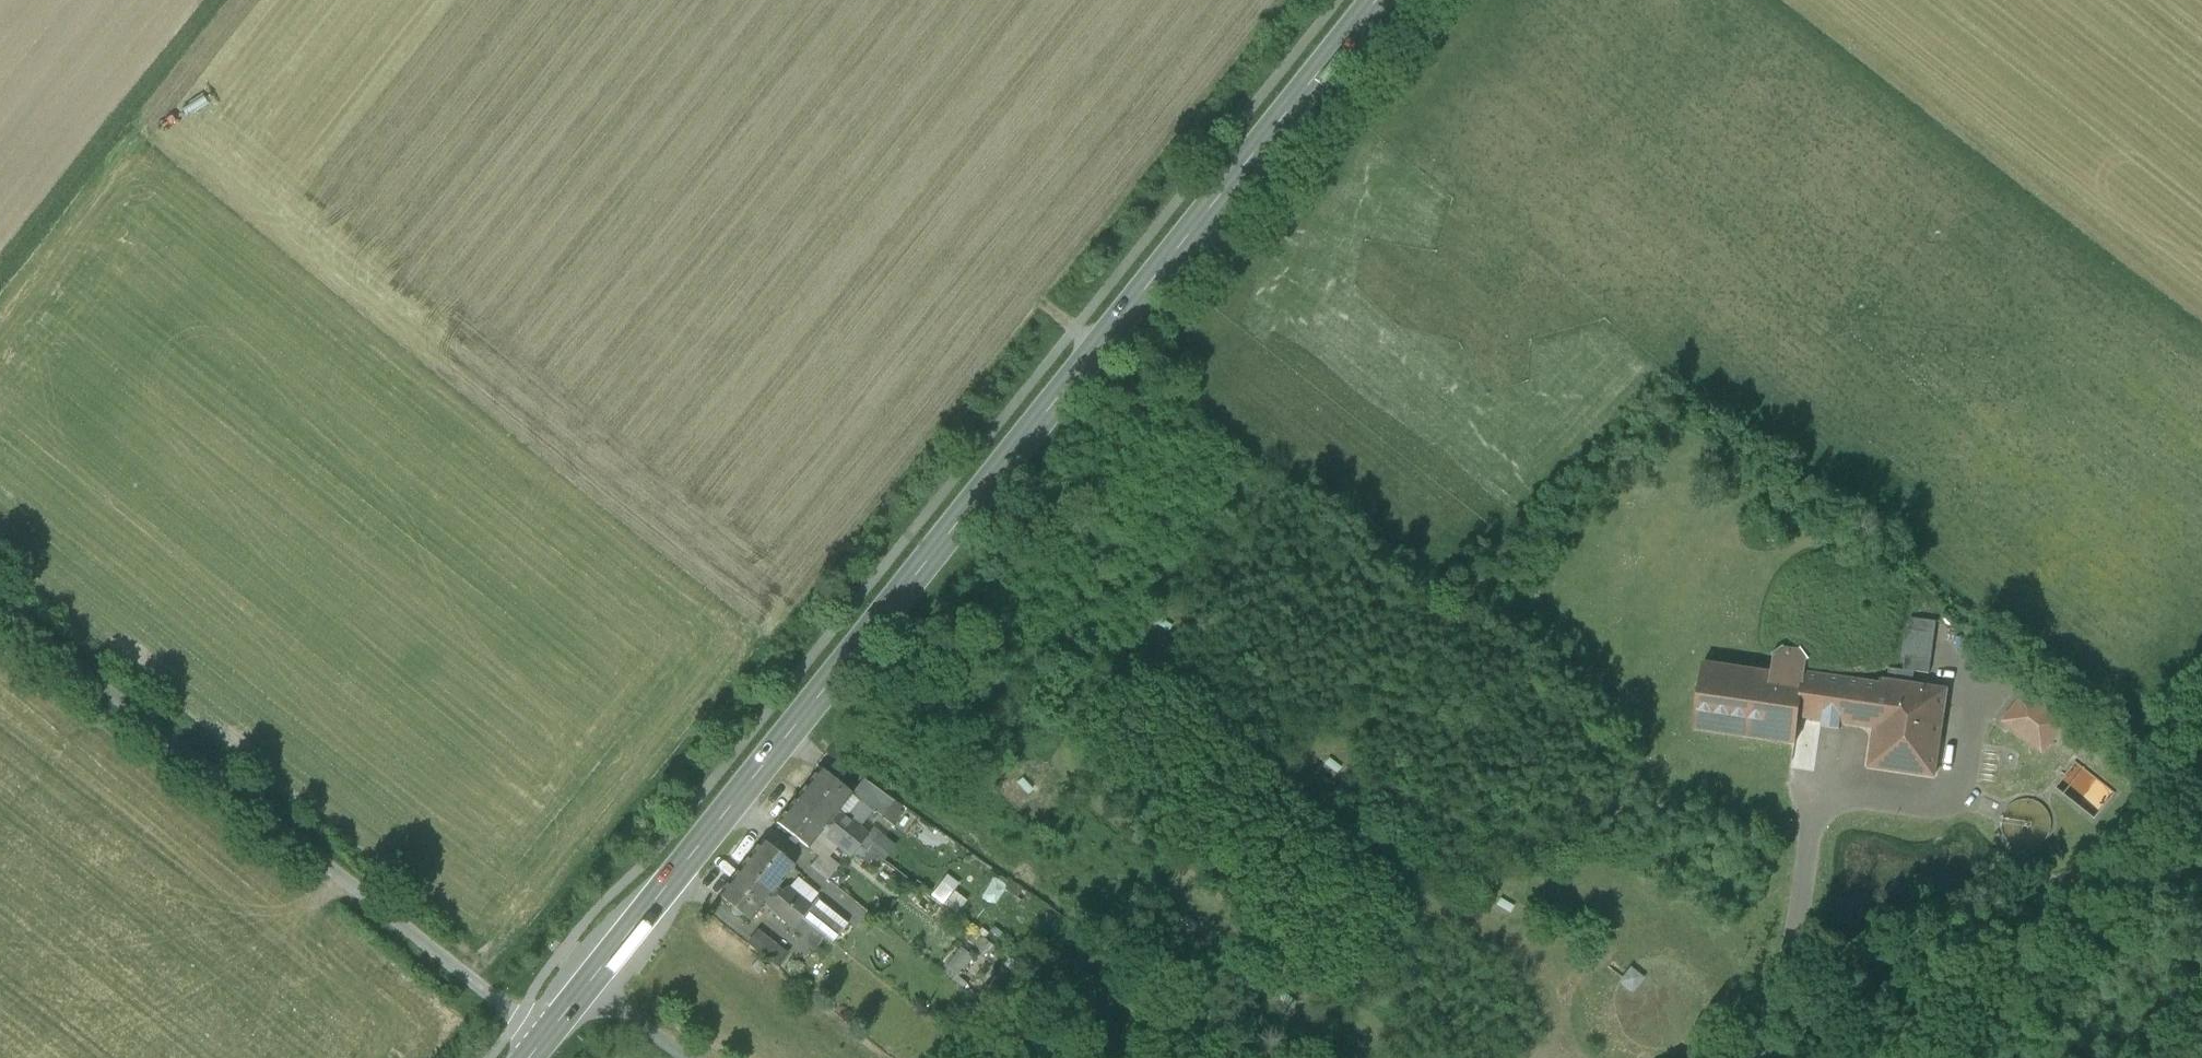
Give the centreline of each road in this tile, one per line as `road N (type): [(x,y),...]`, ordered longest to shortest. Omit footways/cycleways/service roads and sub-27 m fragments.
road 1 (primary): [(587,985),(1377,0)]
road 2 (track): [(0,604),(546,1037)]
road 3 (residential): [(587,985),(690,1057)]

